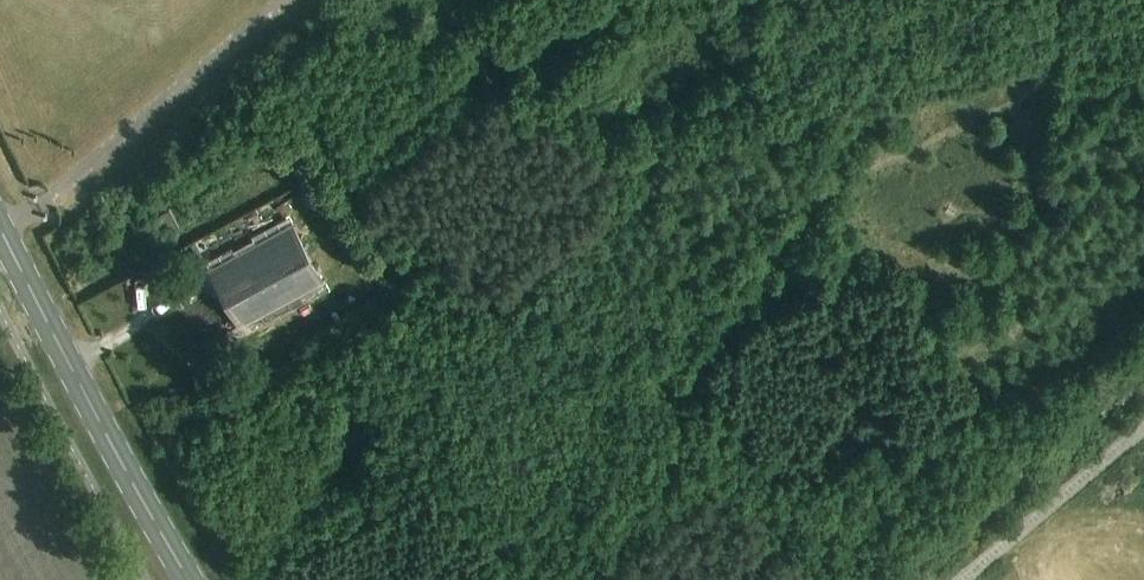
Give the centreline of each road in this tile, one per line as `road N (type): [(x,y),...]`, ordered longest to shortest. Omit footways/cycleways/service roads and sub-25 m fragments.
road 1 (primary): [(191,579),(0,227)]

